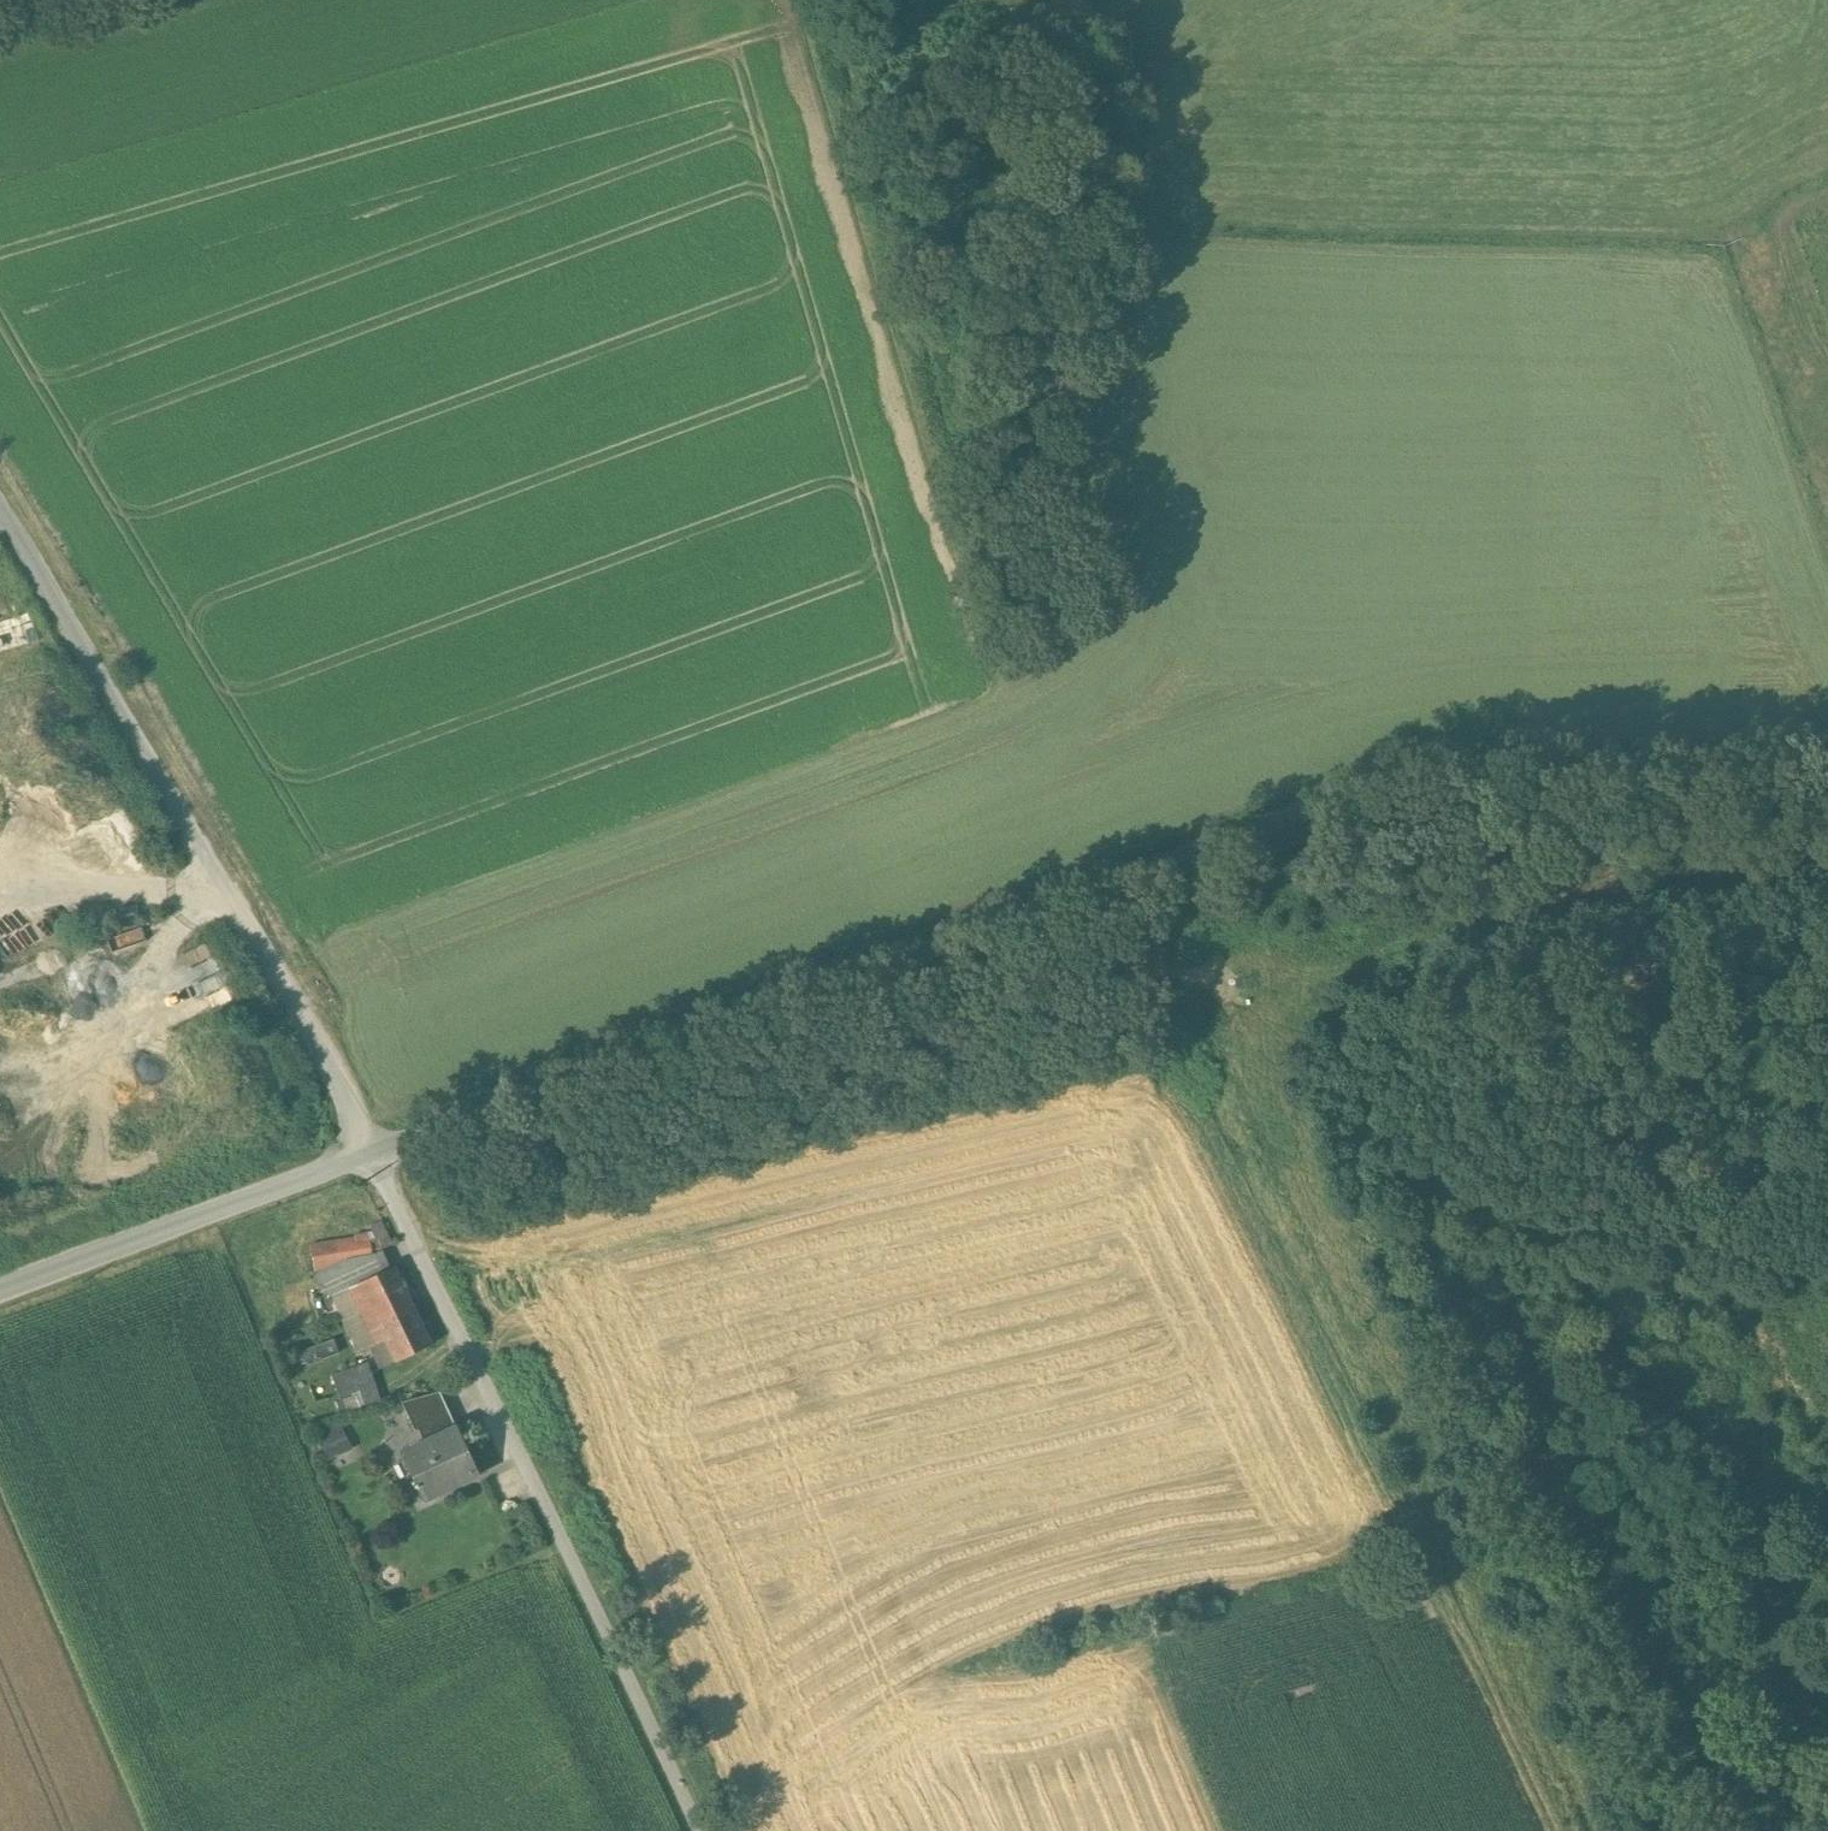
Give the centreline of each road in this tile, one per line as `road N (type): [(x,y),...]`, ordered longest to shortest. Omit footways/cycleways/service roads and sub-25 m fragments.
road 1 (unclassified): [(1827,731),(1369,782),(374,1156)]
road 2 (unclassified): [(695,1830),(374,1156)]
road 3 (unclassified): [(374,1156),(0,511)]
road 4 (unclassified): [(374,1156),(0,1293)]

